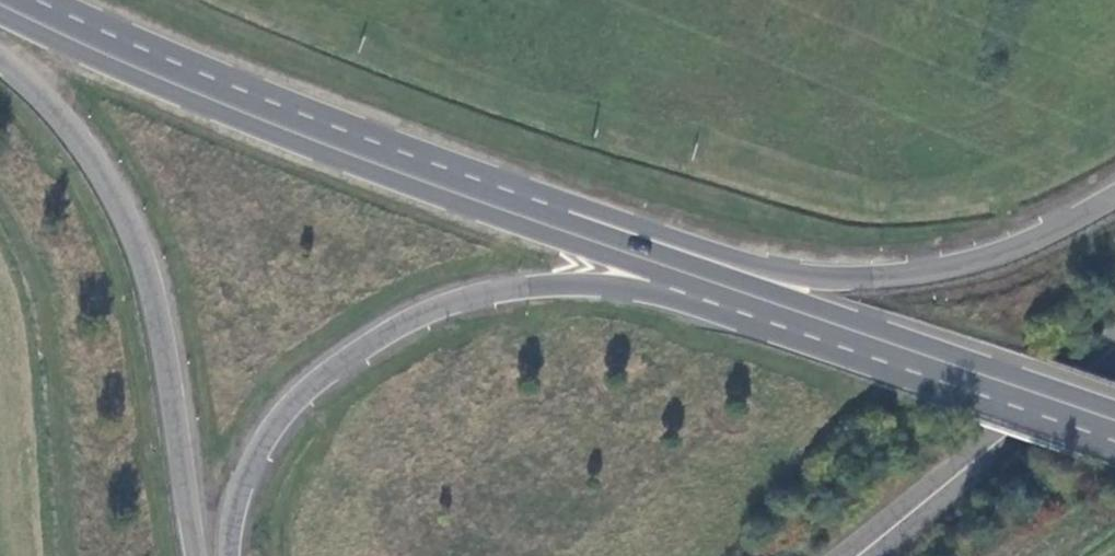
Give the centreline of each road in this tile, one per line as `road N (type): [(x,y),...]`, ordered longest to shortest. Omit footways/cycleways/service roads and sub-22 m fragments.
road 1 (primary): [(230,555),(252,466),(305,393),(391,334),(483,295),(630,287),(851,357),(936,355)]
road 2 (primary): [(1114,201),(1011,254),(875,277),(765,266),(575,204),(444,190)]
road 3 (primary): [(0,59),(95,161),(144,258),(199,555)]
road 4 (primary): [(444,190),(936,355)]
road 5 (primary): [(0,2),(444,190)]
road 6 (primary): [(1114,348),(856,555)]
road 7 (primary): [(1114,417),(936,355)]

